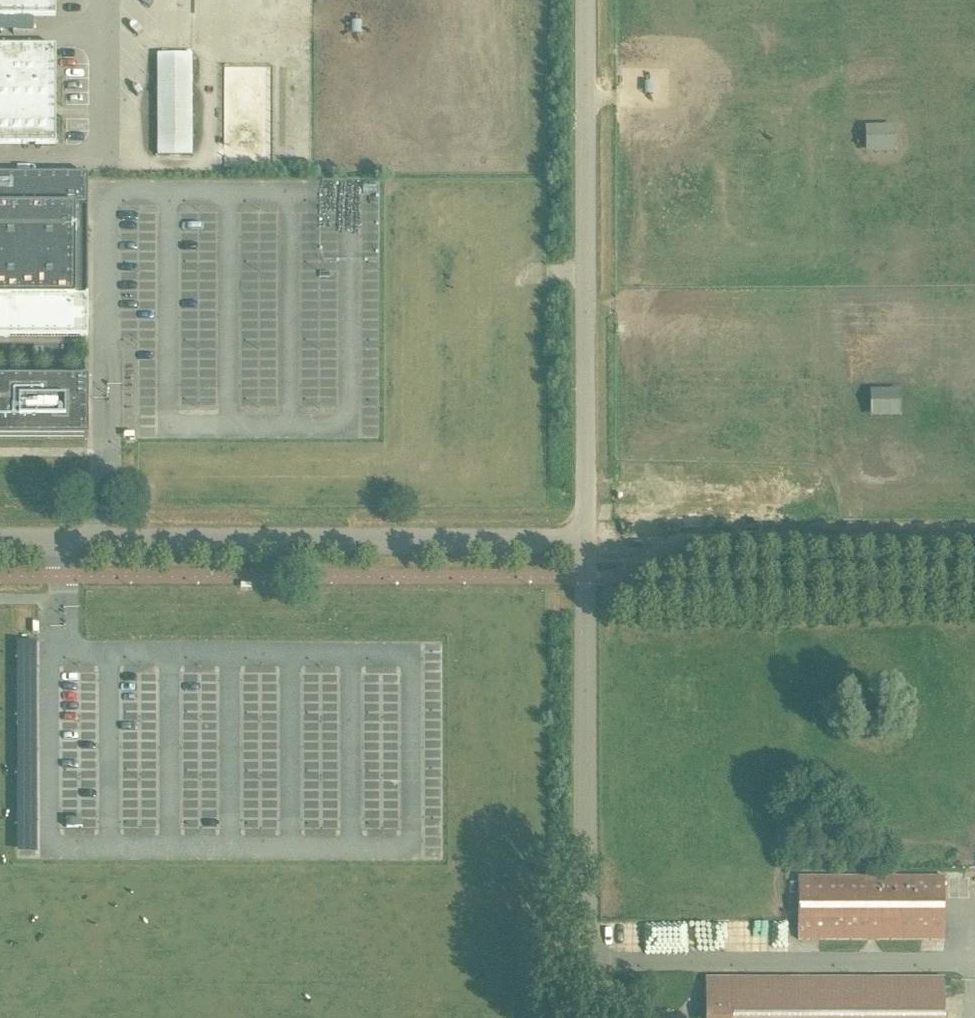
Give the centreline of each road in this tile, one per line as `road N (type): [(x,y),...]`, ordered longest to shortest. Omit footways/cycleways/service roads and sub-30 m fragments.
road 1 (unclassified): [(0,539),(585,539)]
road 2 (unclassified): [(585,539),(586,0)]
road 3 (unclassified): [(622,1017),(583,981),(585,539)]

